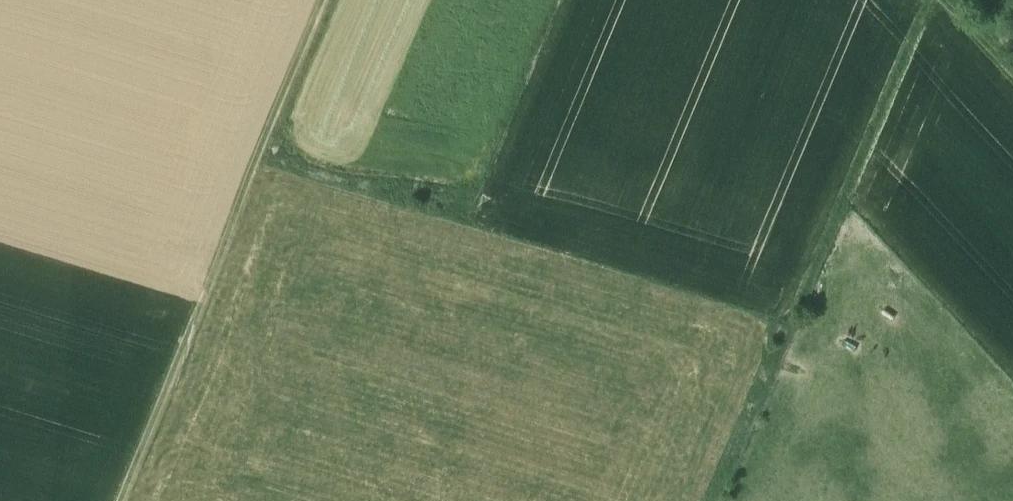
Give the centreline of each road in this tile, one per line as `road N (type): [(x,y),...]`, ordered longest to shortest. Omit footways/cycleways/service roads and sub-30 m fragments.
road 1 (track): [(929,0),(716,500)]
road 2 (track): [(124,500),(330,0)]

